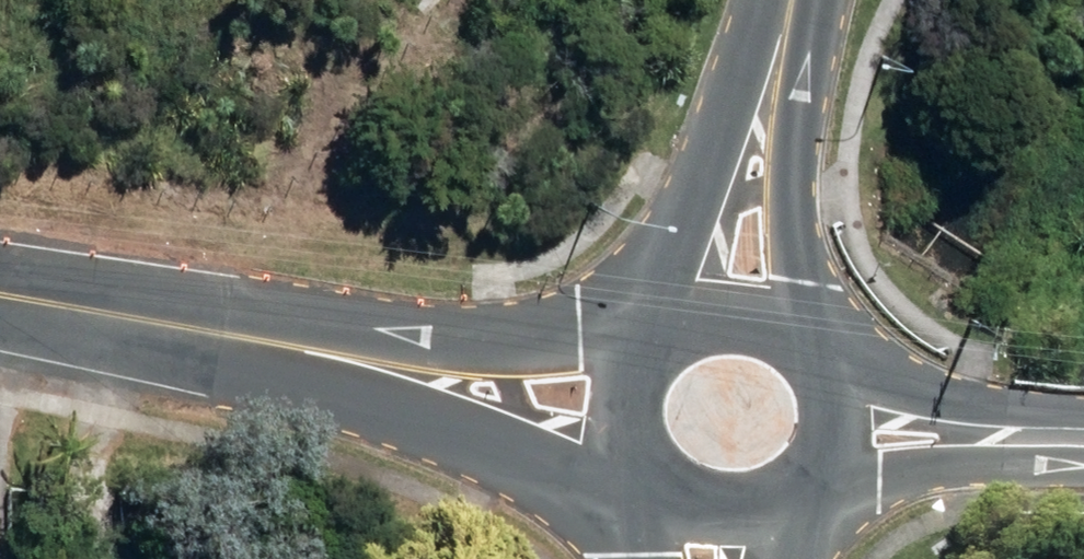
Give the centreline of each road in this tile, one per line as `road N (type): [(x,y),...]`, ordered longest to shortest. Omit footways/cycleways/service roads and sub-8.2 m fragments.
road 1 (residential): [(650,491),(303,349)]
road 2 (tertiary): [(660,336),(782,0)]
road 3 (residential): [(303,349),(655,341)]
road 4 (tertiary): [(798,0),(810,349)]
road 5 (residential): [(0,300),(303,349)]
road 6 (residential): [(815,355),(1004,412),(1083,417)]
road 7 (residential): [(1083,474),(996,469),(809,491)]
road 8 (tertiary): [(660,336),(710,313),(738,312),(790,330),(810,349)]
road 9 (tertiary): [(650,491),(634,468),(621,415),(626,387),(655,341)]
road 10 (tertiary): [(815,355),(836,409),(825,466),(809,491)]
road 11 (tertiary): [(786,510),(735,526),(707,524),(659,500)]

